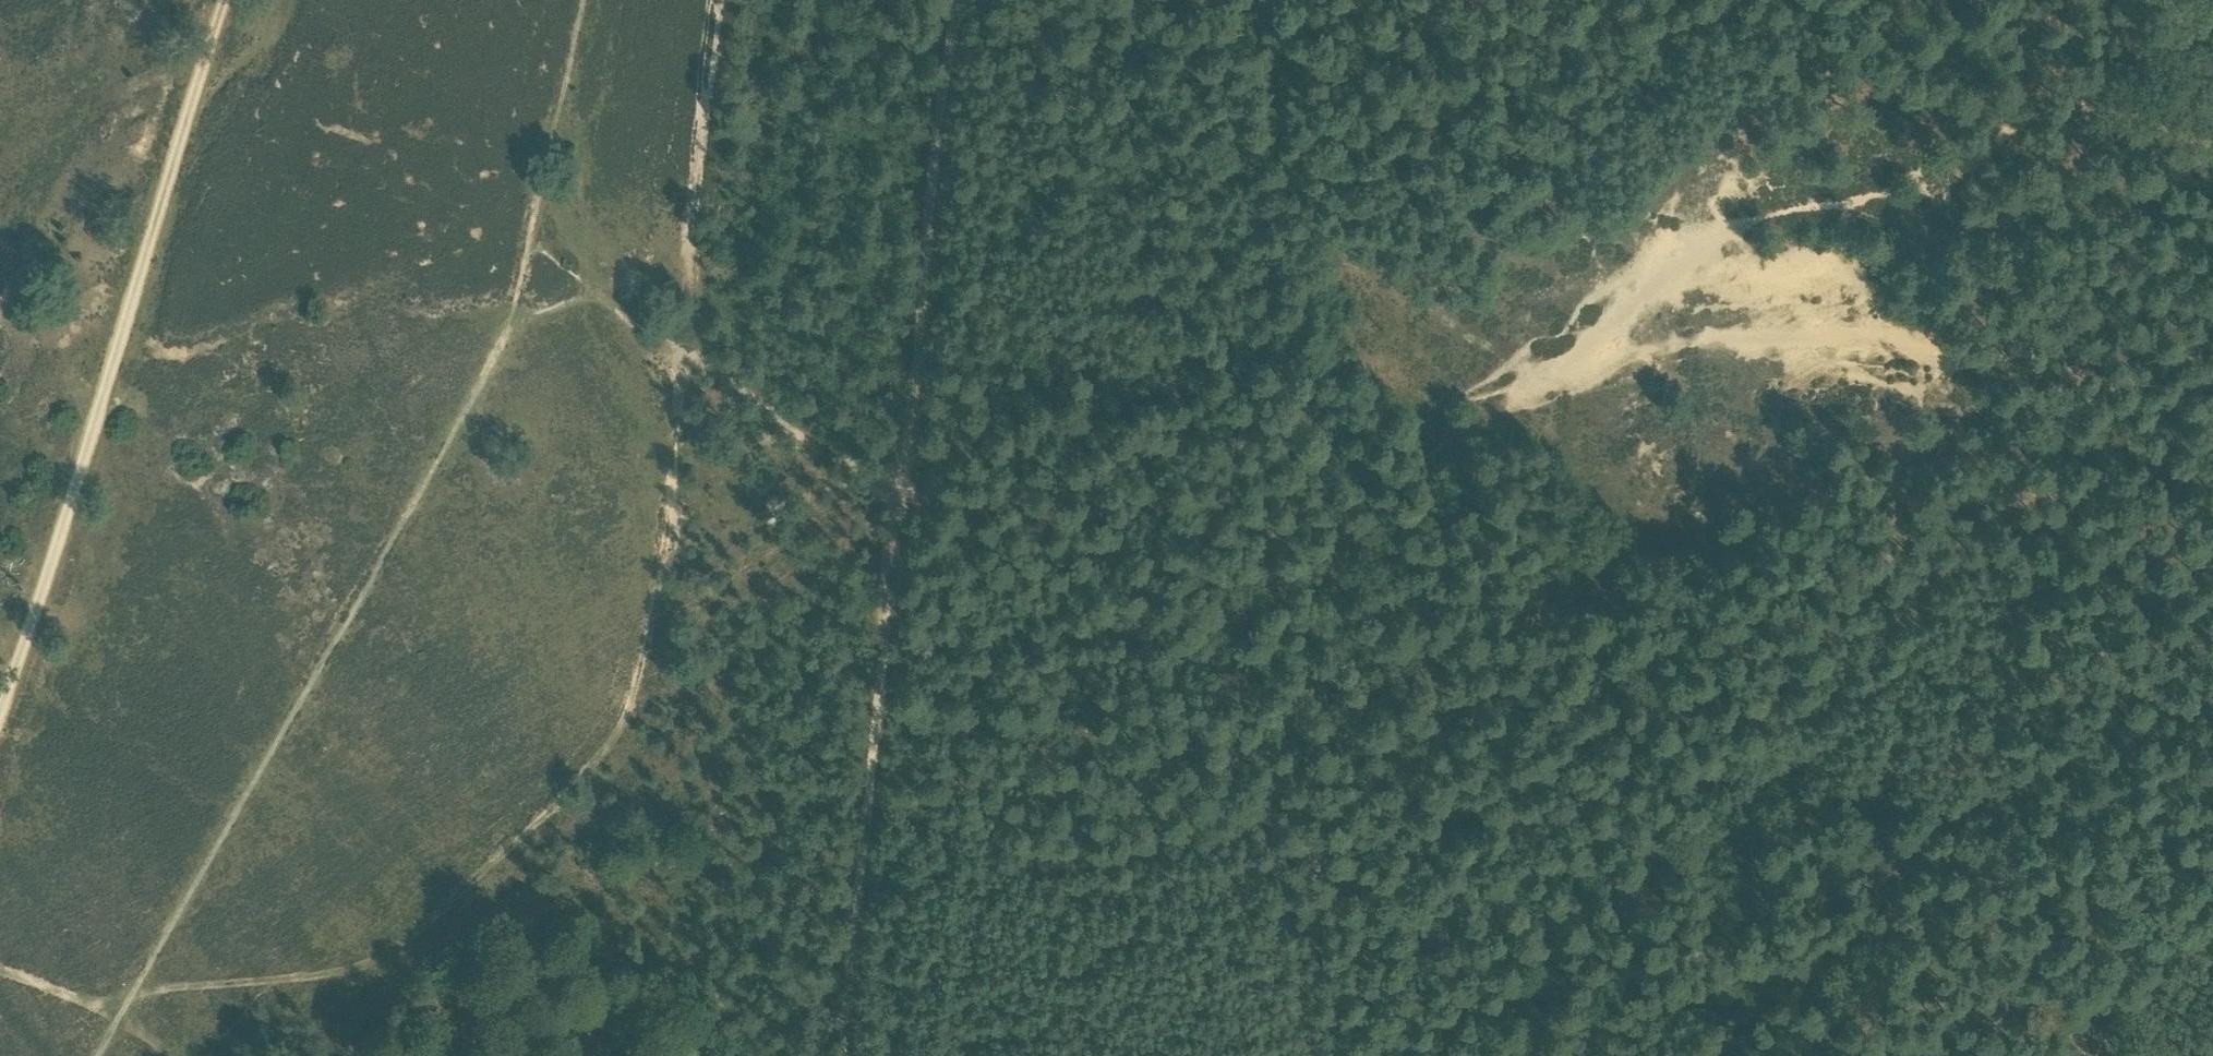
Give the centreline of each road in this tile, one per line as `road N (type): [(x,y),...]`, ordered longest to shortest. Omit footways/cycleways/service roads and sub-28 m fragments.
road 1 (track): [(222,0),(0,711)]
road 2 (track): [(840,1055),(887,553),(901,491)]
road 3 (track): [(901,491),(939,101),(966,0)]

